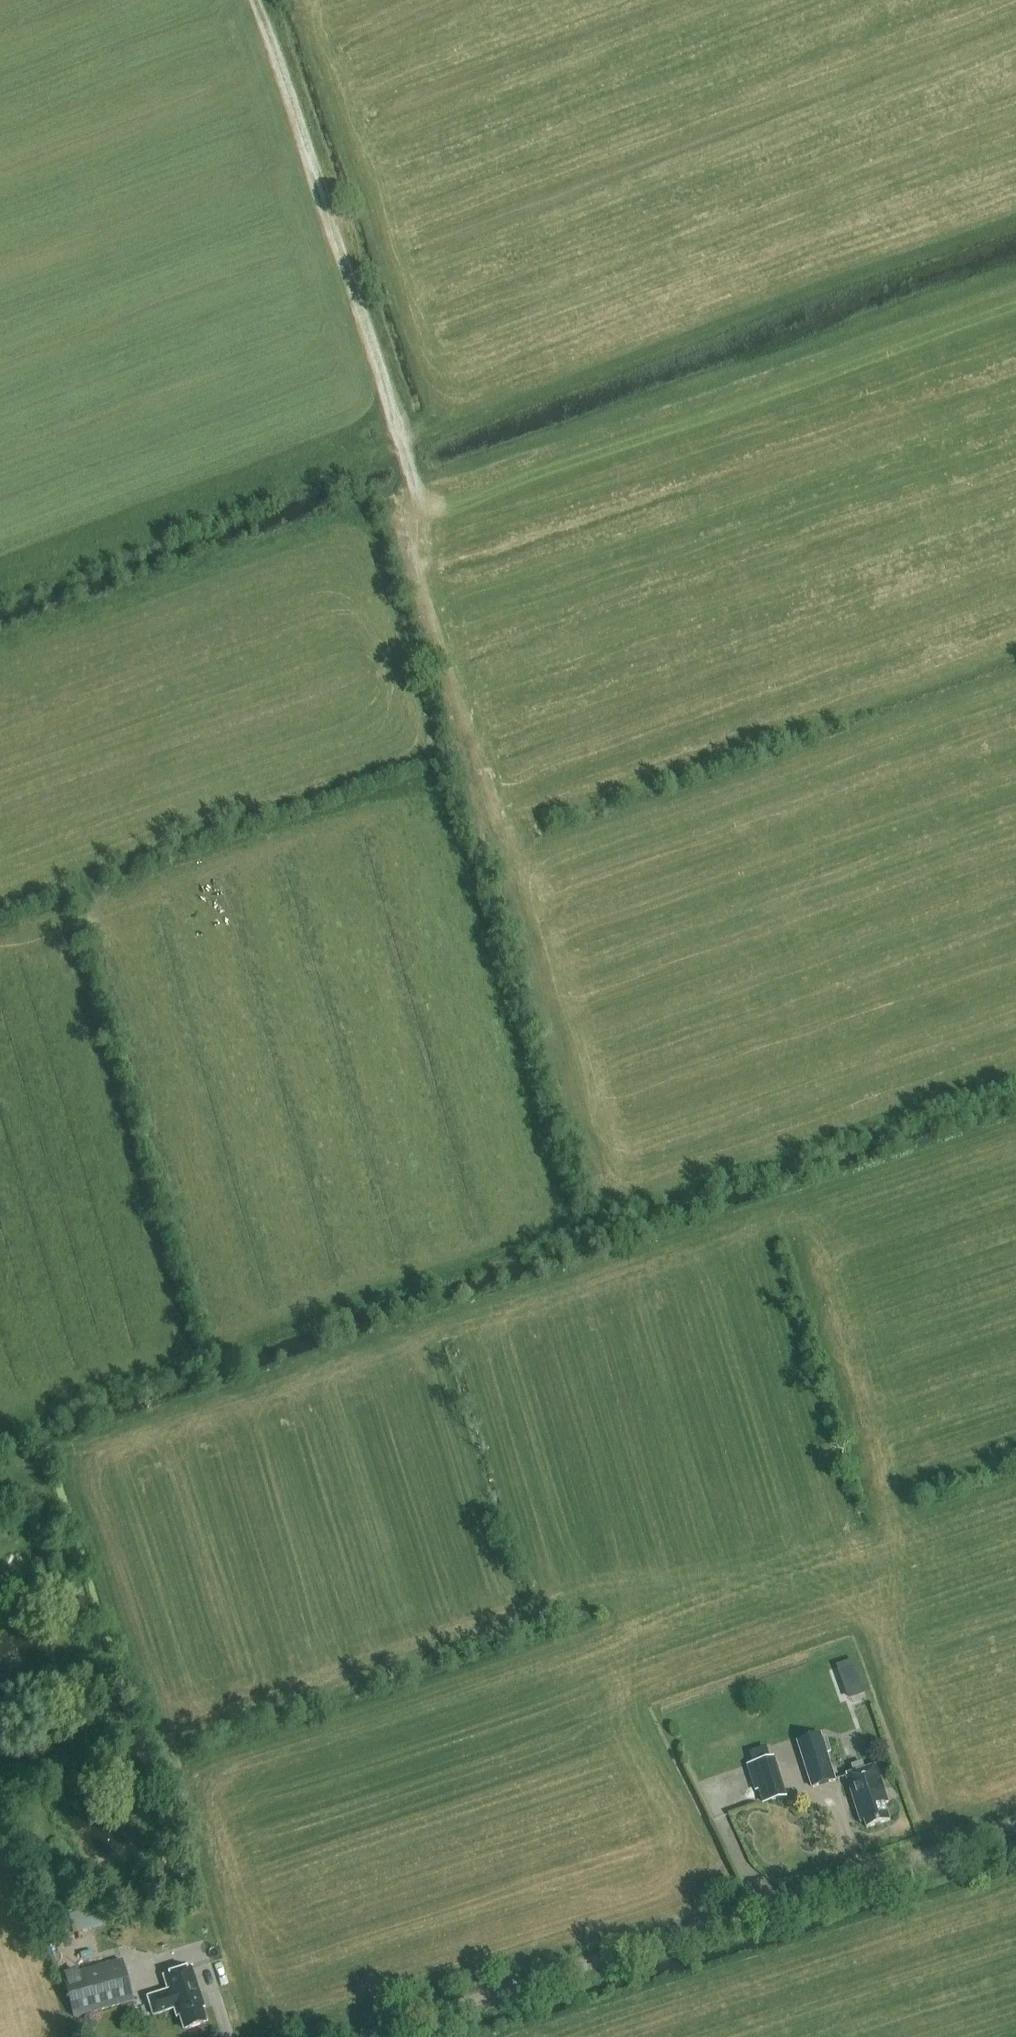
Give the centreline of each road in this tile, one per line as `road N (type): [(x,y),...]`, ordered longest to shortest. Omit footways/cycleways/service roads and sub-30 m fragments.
road 1 (track): [(367,2036),(1015,1828)]

